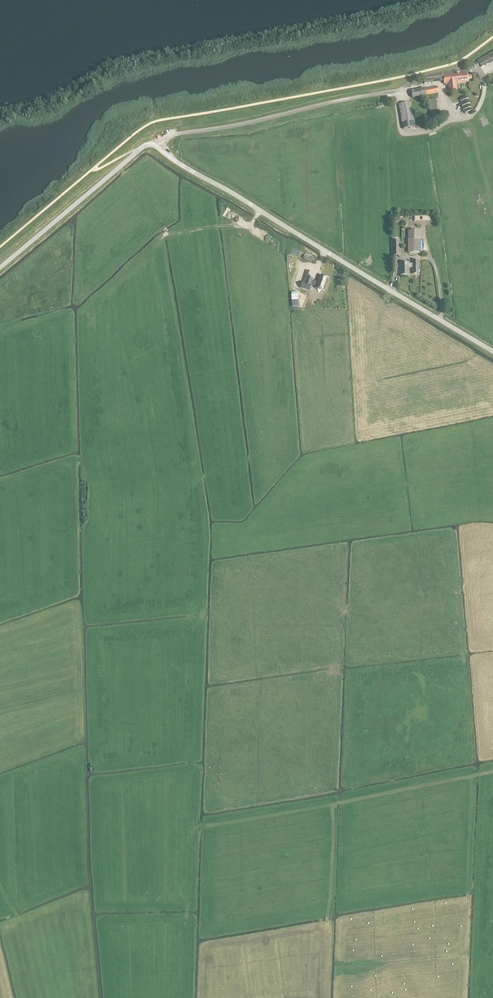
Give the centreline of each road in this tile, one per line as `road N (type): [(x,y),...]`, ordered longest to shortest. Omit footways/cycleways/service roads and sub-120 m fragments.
road 1 (unclassified): [(492,351),(158,149)]
road 2 (unclassified): [(0,269),(143,148),(158,149)]

